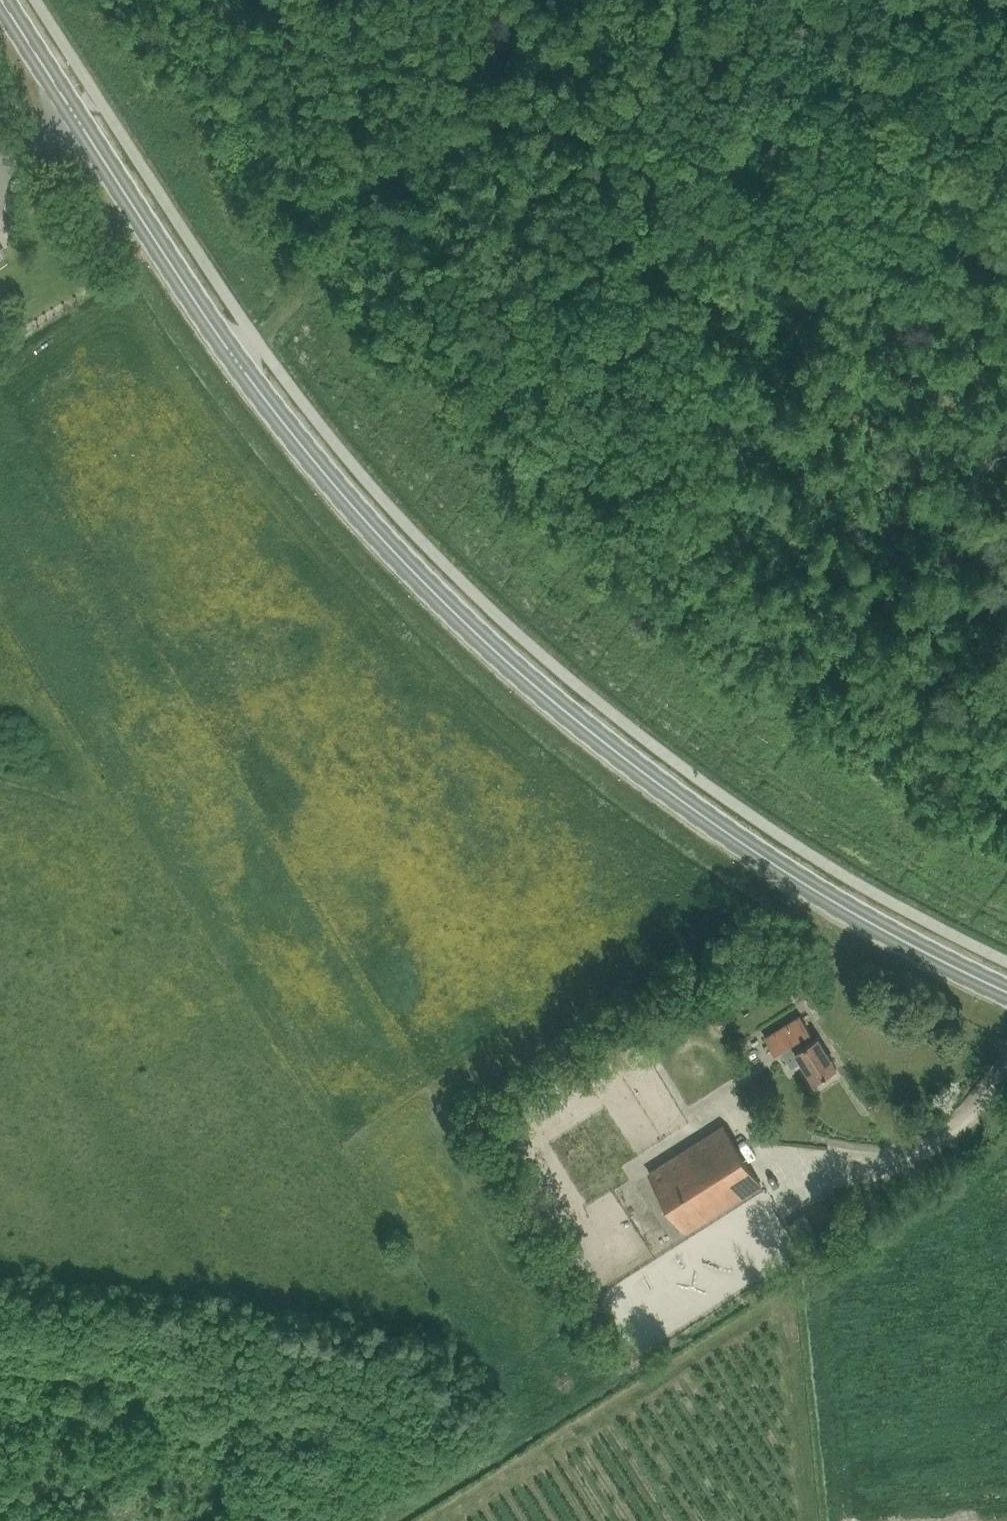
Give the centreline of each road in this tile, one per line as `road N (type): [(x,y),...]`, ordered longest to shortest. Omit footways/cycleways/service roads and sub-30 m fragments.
road 1 (secondary): [(1006,995),(831,902),(720,831),(466,627),(268,406),(1,0)]
road 2 (track): [(234,359),(272,326),(525,0)]
road 3 (track): [(1006,182),(808,0)]

